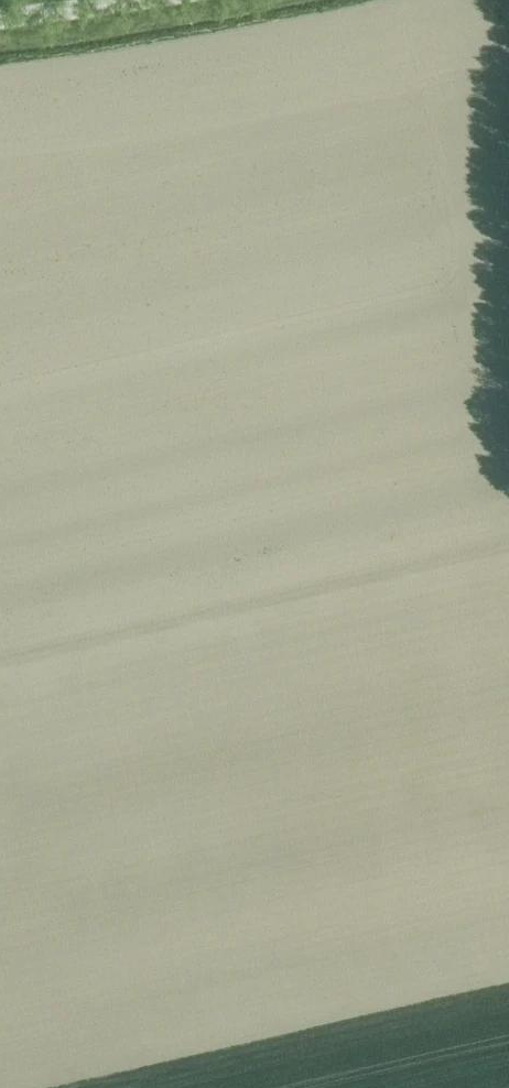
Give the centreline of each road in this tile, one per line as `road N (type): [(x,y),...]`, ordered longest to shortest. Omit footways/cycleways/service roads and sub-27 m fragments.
road 1 (unclassified): [(0,19),(128,0)]

